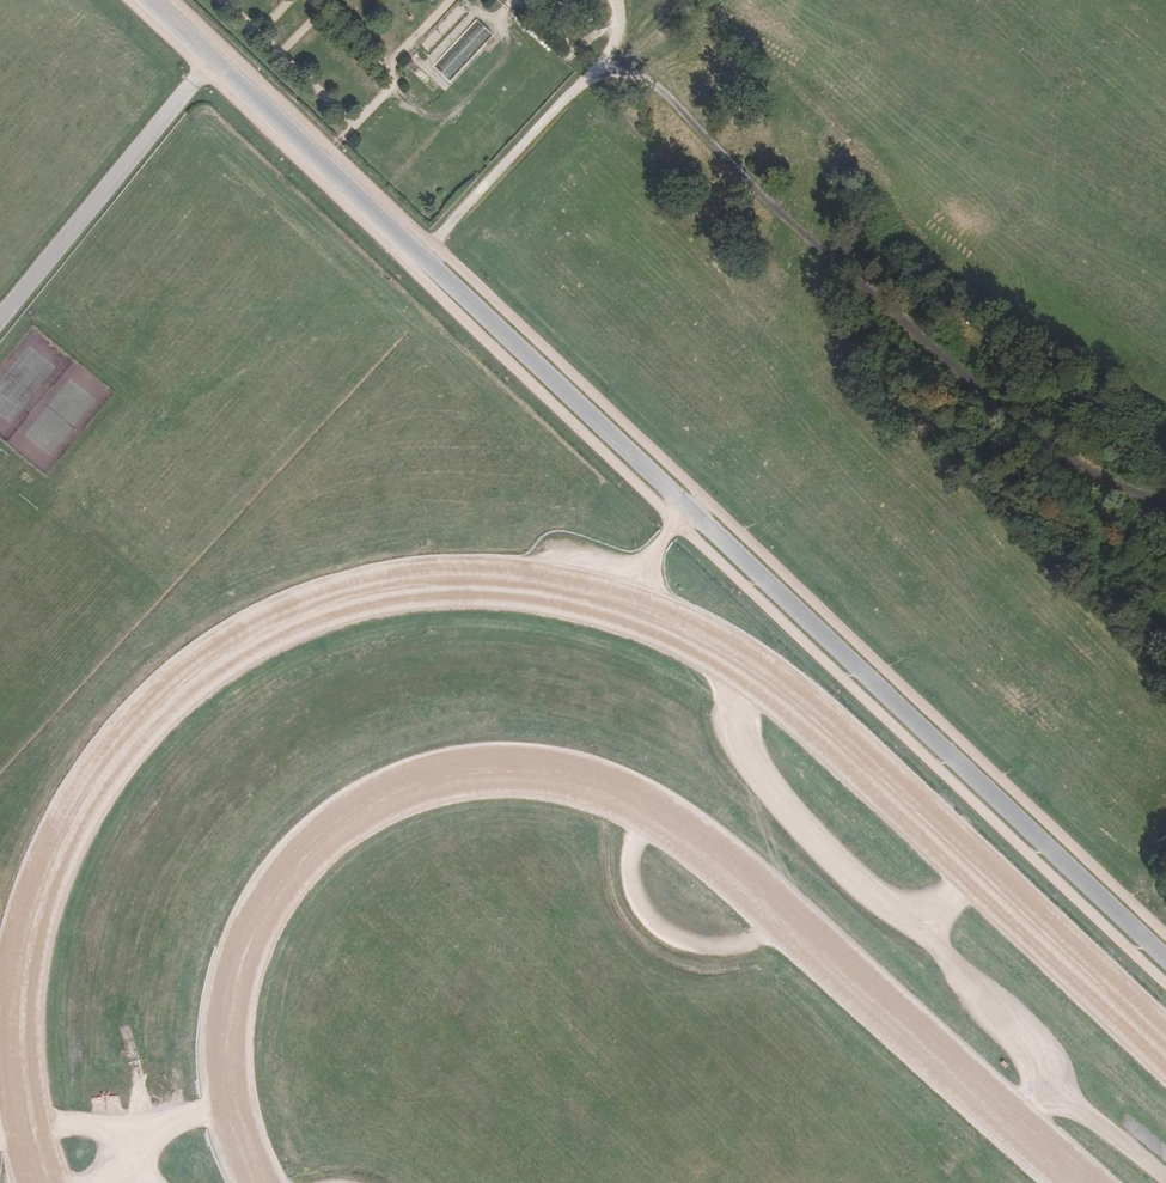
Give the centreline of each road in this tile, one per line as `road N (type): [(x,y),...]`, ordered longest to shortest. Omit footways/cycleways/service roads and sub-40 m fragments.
road 1 (track): [(588,80),(623,72),(655,85),(823,252),(1043,439),(1105,480),(1165,500)]
road 2 (track): [(1165,1182),(1059,1092),(883,897),(755,773),(734,706)]
road 3 (track): [(615,0),(620,25),(600,66),(420,255)]

